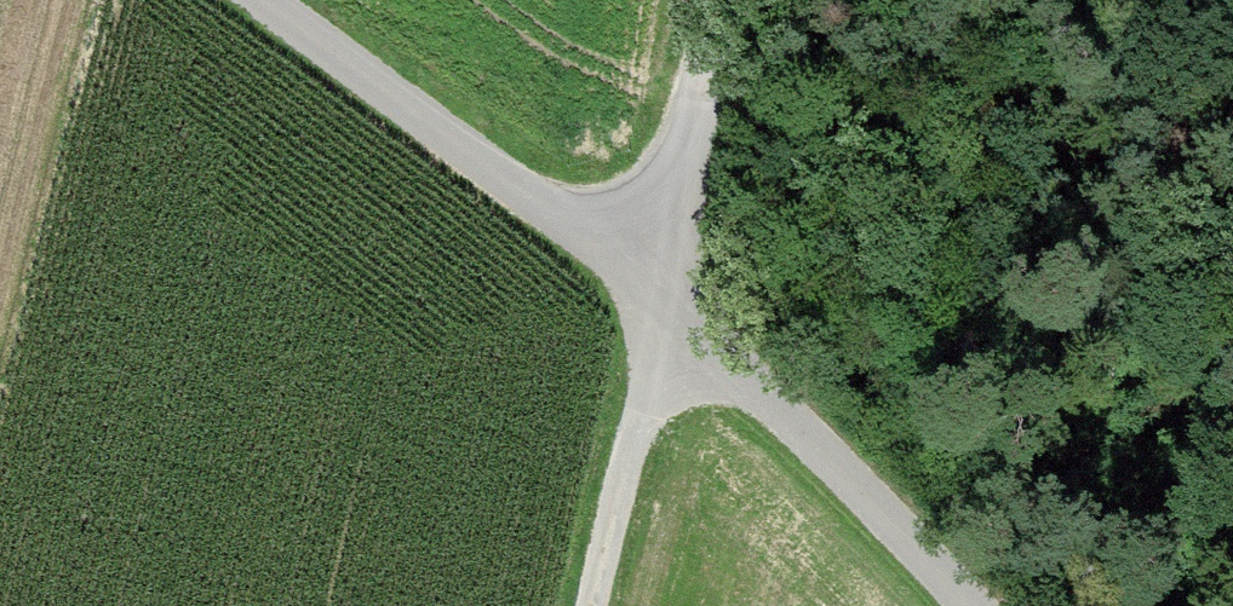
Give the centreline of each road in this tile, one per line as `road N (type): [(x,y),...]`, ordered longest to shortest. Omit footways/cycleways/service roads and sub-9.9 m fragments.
road 1 (track): [(694,0),(653,252),(301,0)]
road 2 (track): [(653,252),(970,605)]
road 3 (track): [(653,252),(574,605)]

